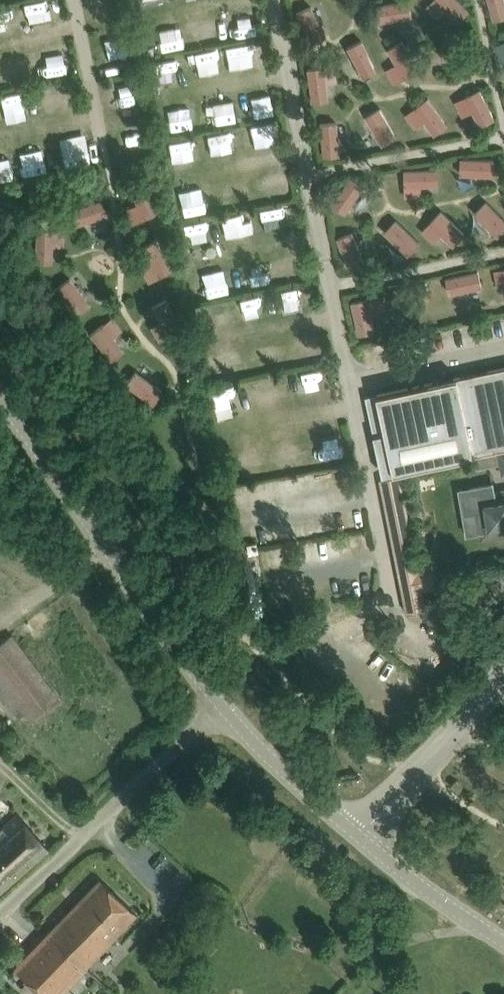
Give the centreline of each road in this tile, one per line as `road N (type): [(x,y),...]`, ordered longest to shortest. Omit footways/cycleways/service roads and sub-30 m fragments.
road 1 (tertiary): [(223,706),(0,386)]
road 2 (tertiary): [(503,942),(366,842),(223,706)]
road 3 (unclassified): [(0,912),(223,706)]
road 4 (track): [(307,172),(503,135)]
road 5 (track): [(503,248),(331,287)]
road 6 (track): [(477,0),(503,141)]

